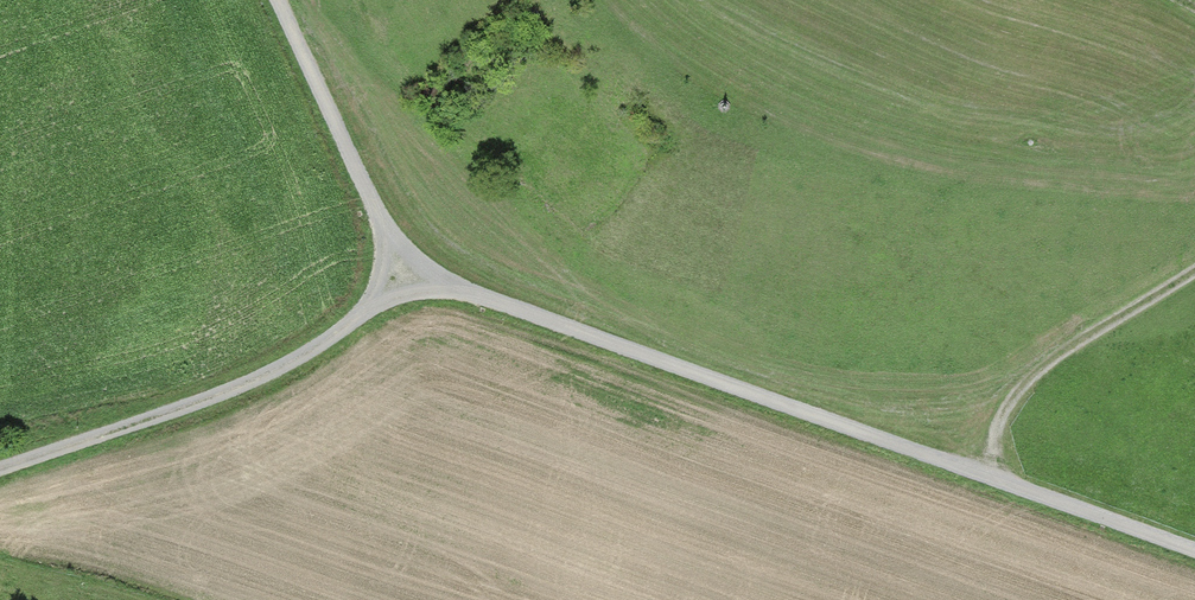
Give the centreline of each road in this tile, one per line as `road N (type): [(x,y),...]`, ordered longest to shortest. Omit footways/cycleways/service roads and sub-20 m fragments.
road 1 (track): [(1194,553),(482,302),(429,276),(373,213),(277,0)]
road 2 (track): [(340,331),(188,409),(0,472)]
road 3 (track): [(1009,488),(993,461),(995,428),(1024,387),(1075,345),(1194,270)]
road 4 (track): [(340,331),(414,296),(482,302)]
road 5 (track): [(373,213),(372,281),(340,331)]

